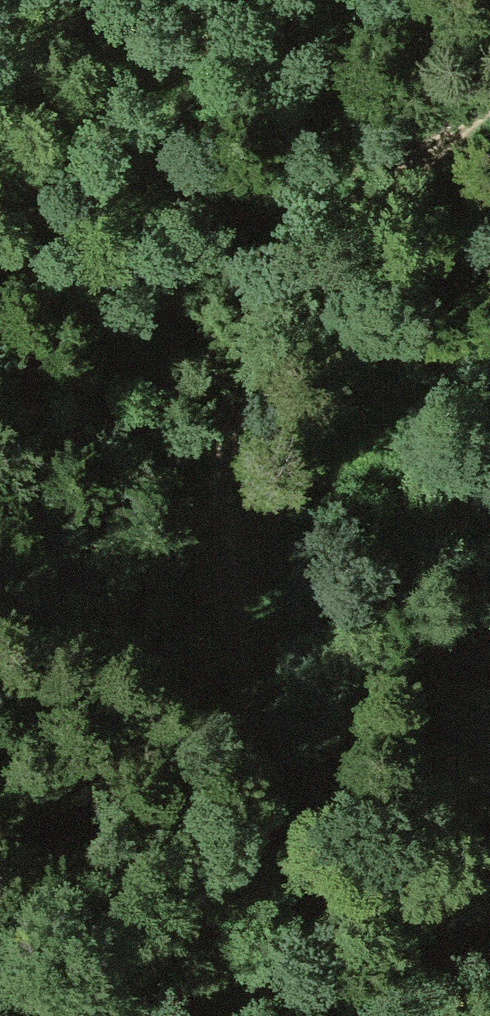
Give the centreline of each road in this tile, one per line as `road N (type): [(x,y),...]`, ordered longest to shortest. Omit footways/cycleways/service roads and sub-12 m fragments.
road 1 (track): [(489,102),(422,143),(338,220),(268,309),(239,371),(221,463),(222,633),(263,848),(252,1015)]
road 2 (track): [(489,408),(360,448),(259,558),(222,633)]

